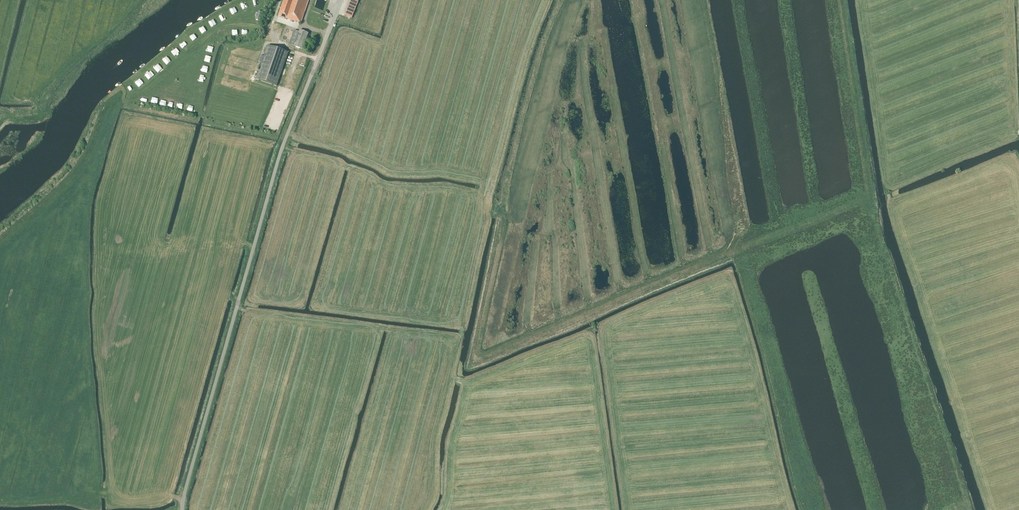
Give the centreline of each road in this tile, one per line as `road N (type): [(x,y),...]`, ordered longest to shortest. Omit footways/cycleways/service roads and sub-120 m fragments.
road 1 (unclassified): [(182,509),(281,155),(342,0)]

